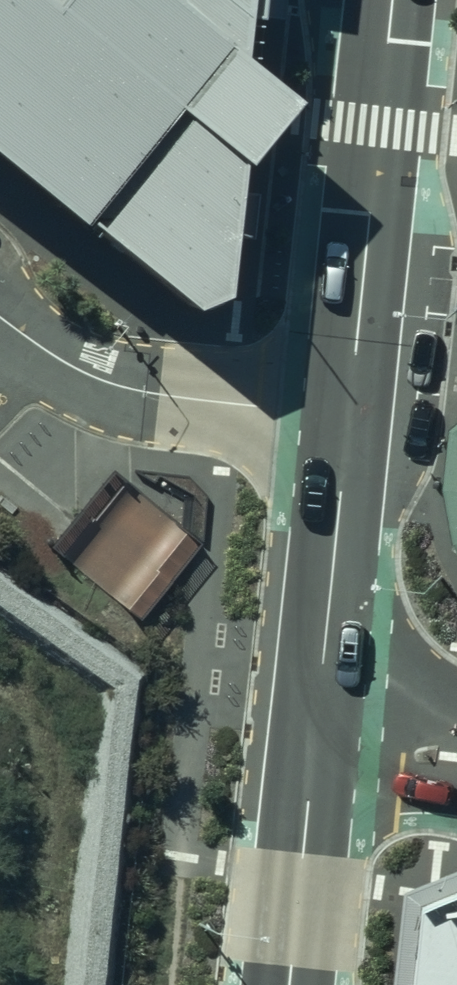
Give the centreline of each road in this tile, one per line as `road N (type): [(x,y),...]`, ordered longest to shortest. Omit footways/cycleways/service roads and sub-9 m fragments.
road 1 (secondary): [(391,0),(350,413)]
road 2 (residential): [(0,317),(66,365),(157,396),(350,413)]
road 3 (secondary): [(350,413),(315,735)]
road 4 (secondary): [(315,735),(290,984)]
road 5 (tertiary): [(315,735),(456,754)]

